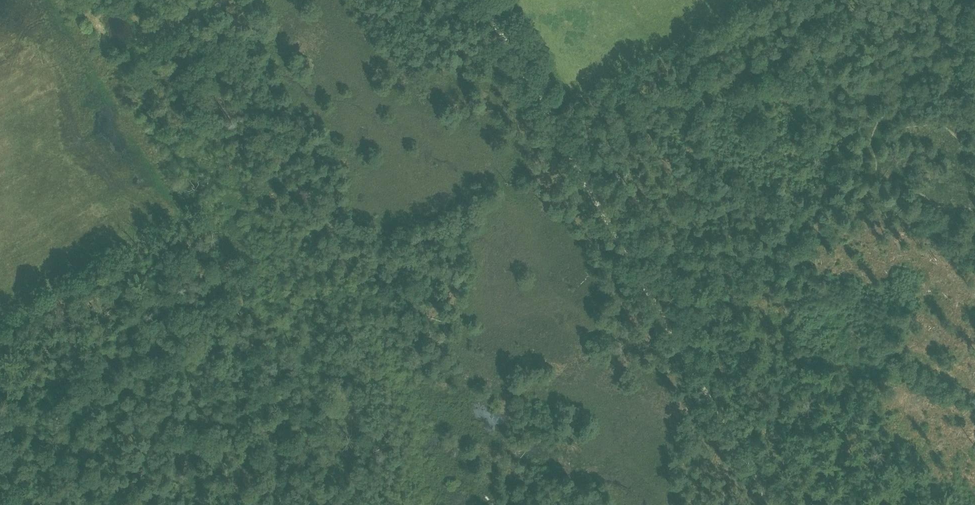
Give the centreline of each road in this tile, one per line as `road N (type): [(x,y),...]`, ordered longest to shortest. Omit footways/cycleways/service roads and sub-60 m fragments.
road 1 (track): [(773,504),(484,0)]

